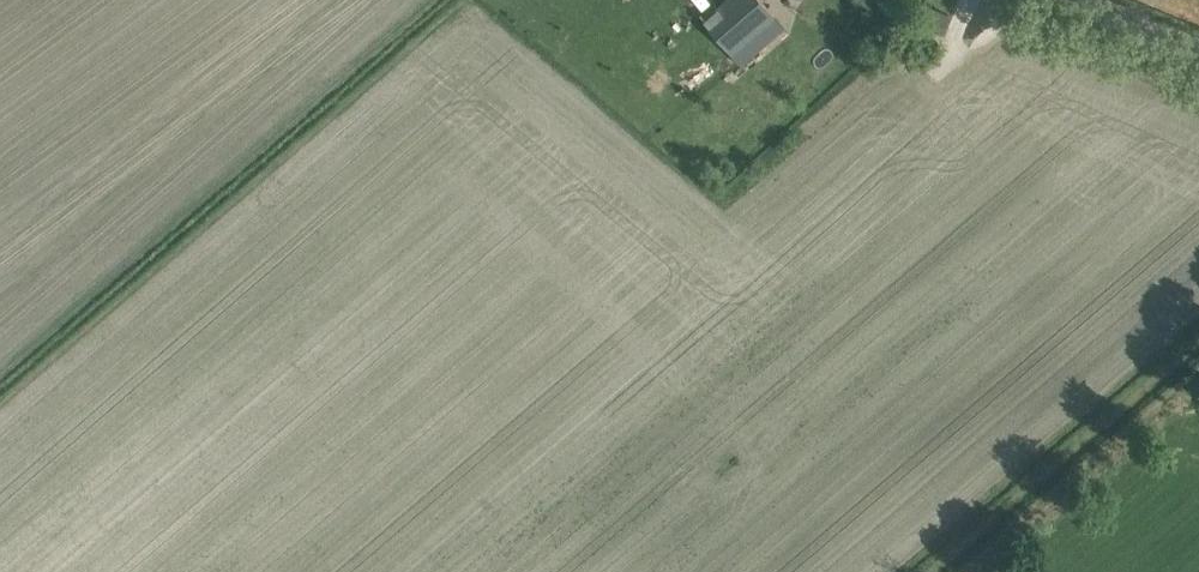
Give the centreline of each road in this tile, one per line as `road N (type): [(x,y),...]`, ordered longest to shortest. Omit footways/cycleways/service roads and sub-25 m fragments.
road 1 (unclassified): [(1198,50),(1074,0)]

